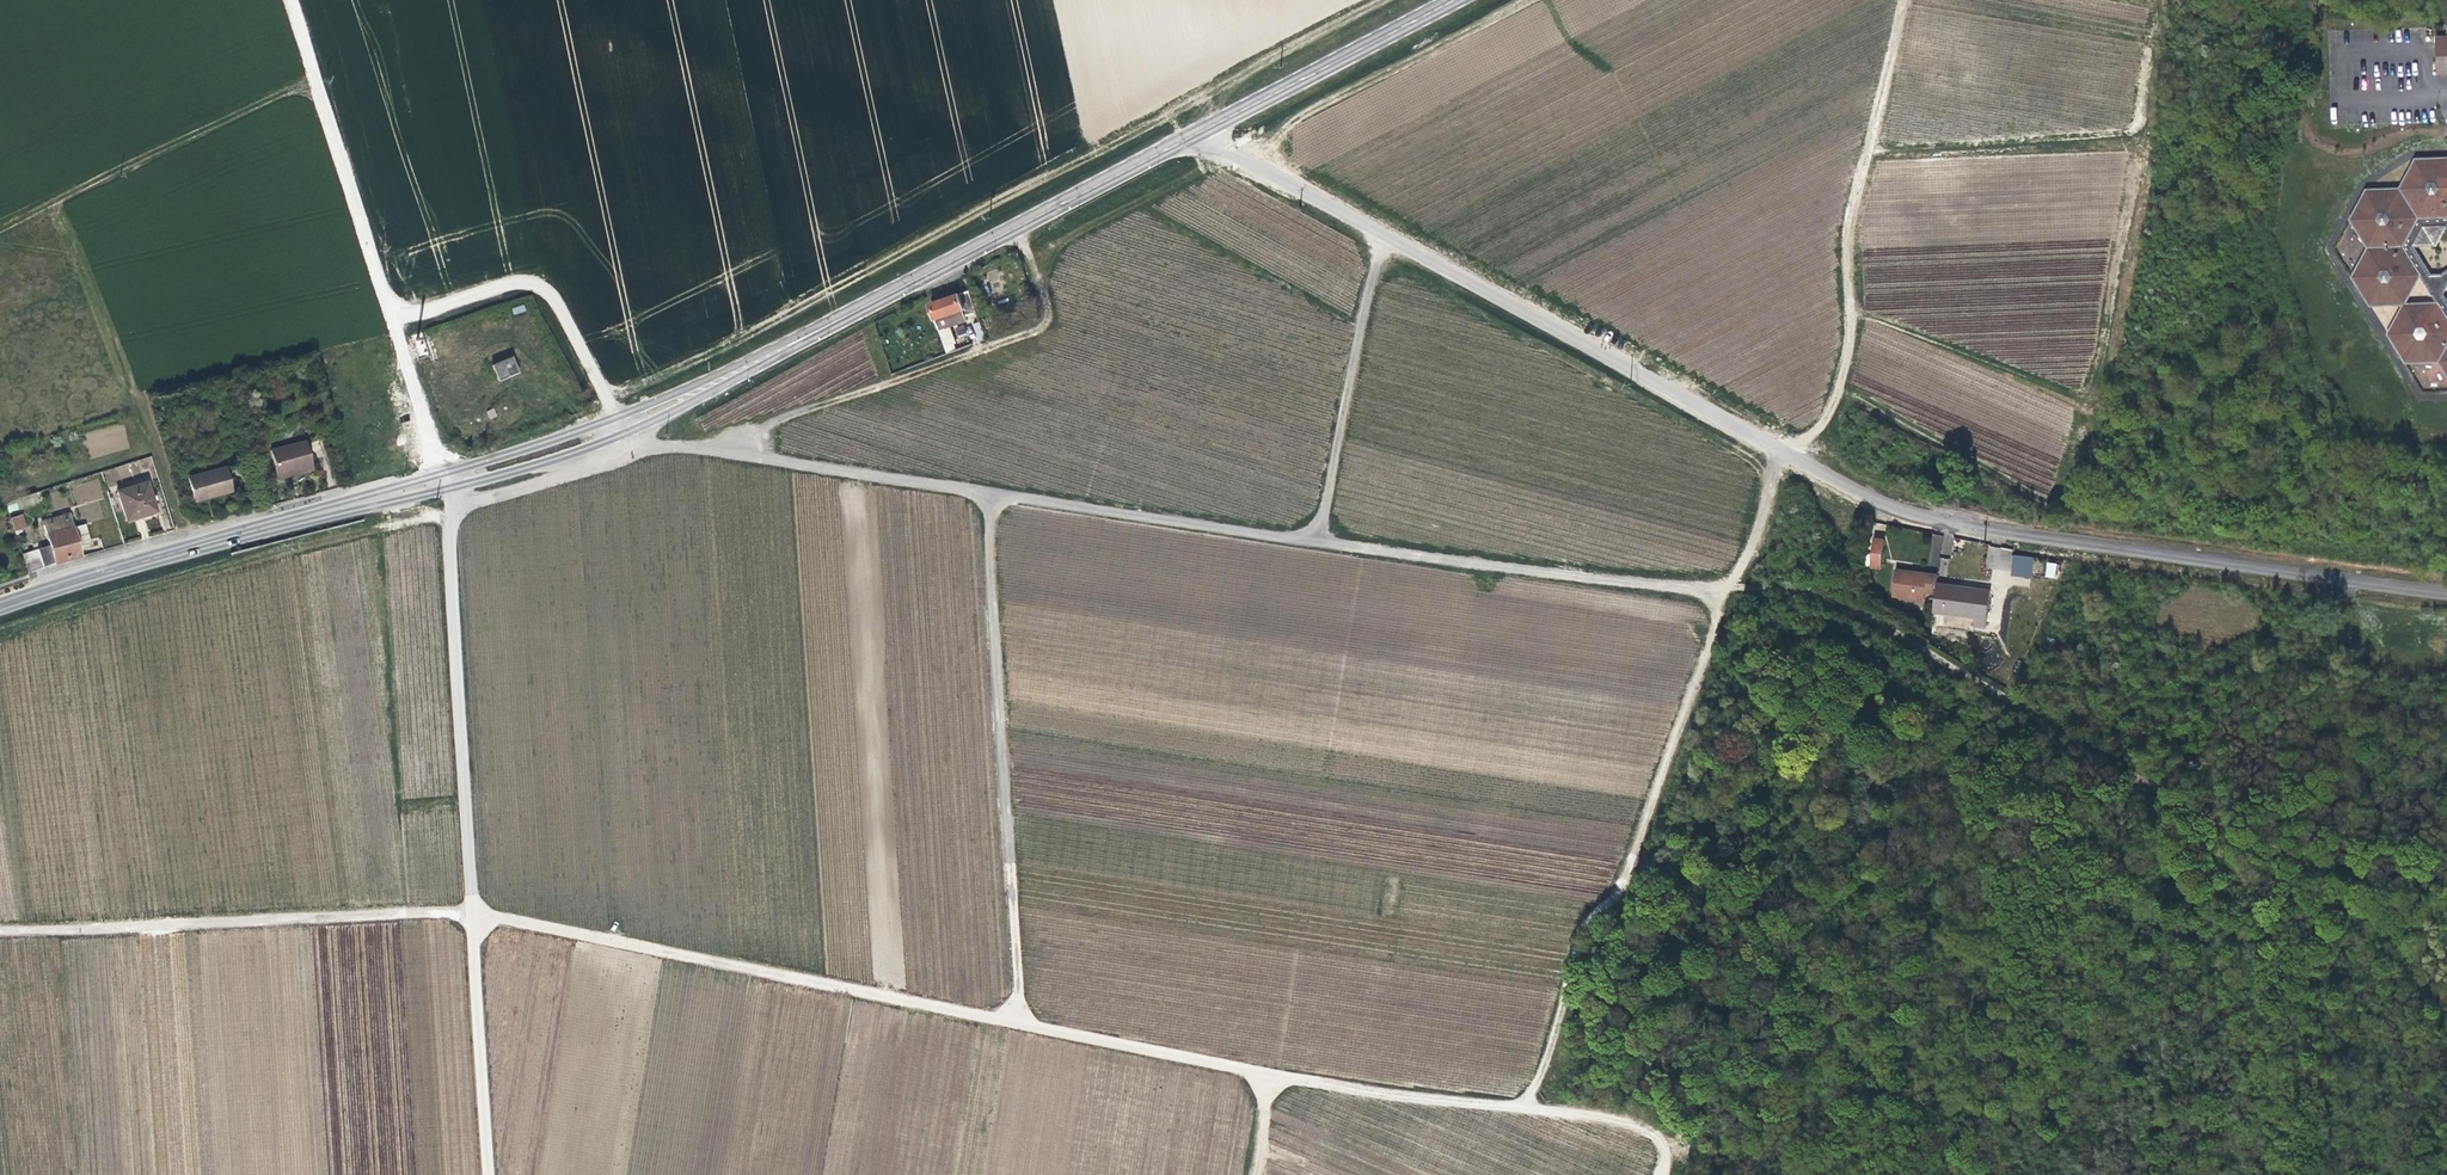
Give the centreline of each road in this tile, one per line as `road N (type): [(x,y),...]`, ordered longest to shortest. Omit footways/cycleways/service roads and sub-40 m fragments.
road 1 (unclassified): [(1198,133),(1866,496),(1938,522),(2446,593)]
road 2 (track): [(1318,540),(1804,593),(1845,608),(2039,718),(2215,839),(2333,887),(2446,1002)]
road 3 (unclassified): [(475,912),(1270,1076),(1523,1106),(1650,1136)]
road 4 (track): [(1523,1106),(1585,923),(1614,898),(1760,526),(1775,451),(1832,409),(1848,336),(1846,226),(1898,0)]
road 5 (track): [(608,392),(752,330),(1379,0)]
road 6 (unclassified): [(633,448),(729,450),(1318,540)]
road 7 (primary): [(624,422),(694,394),(1198,133)]
road 8 (track): [(987,493),(1017,1022)]
road 9 (track): [(286,0),(446,478)]
road 10 (unclassified): [(0,930),(475,912)]
road 11 (primary): [(0,609),(446,478)]
road 12 (track): [(1021,224),(1051,324),(729,450)]
road 13 (unclassified): [(475,912),(449,525),(455,506)]
road 14 (track): [(314,89),(268,99),(0,227)]
road 15 (track): [(1540,0),(1300,120),(1256,167)]
road 16 (track): [(392,322),(494,292),(541,288),(561,308),(624,422)]
road 17 (track): [(1318,540),(1380,236)]
road 18 (primary): [(1198,133),(1453,0)]
road 19 (unclassified): [(490,1174),(475,912)]
road 20 (unclassified): [(455,506),(633,448)]
road 21 (primary): [(446,478),(624,422)]
road 22 (track): [(2158,0),(2135,127)]

